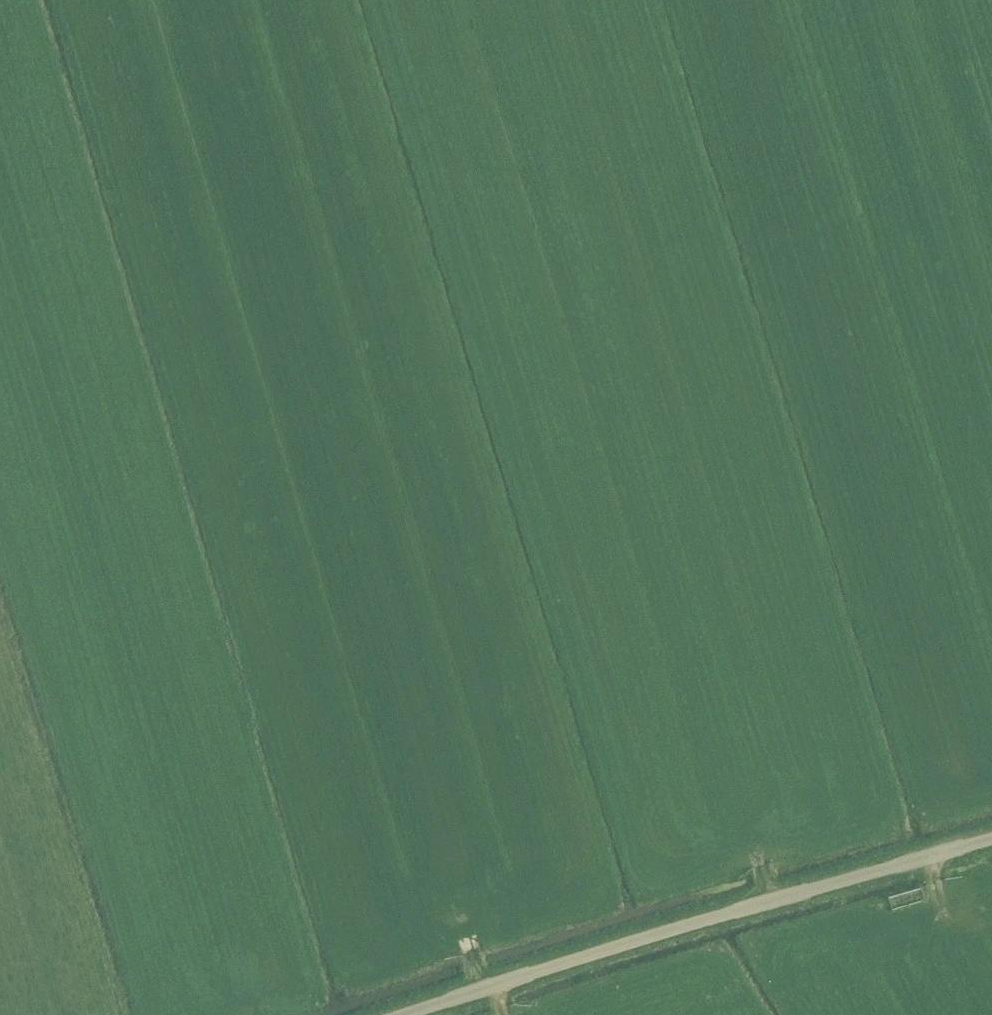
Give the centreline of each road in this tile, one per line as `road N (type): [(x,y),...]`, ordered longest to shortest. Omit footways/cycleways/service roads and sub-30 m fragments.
road 1 (unclassified): [(403,1014),(991,842)]

